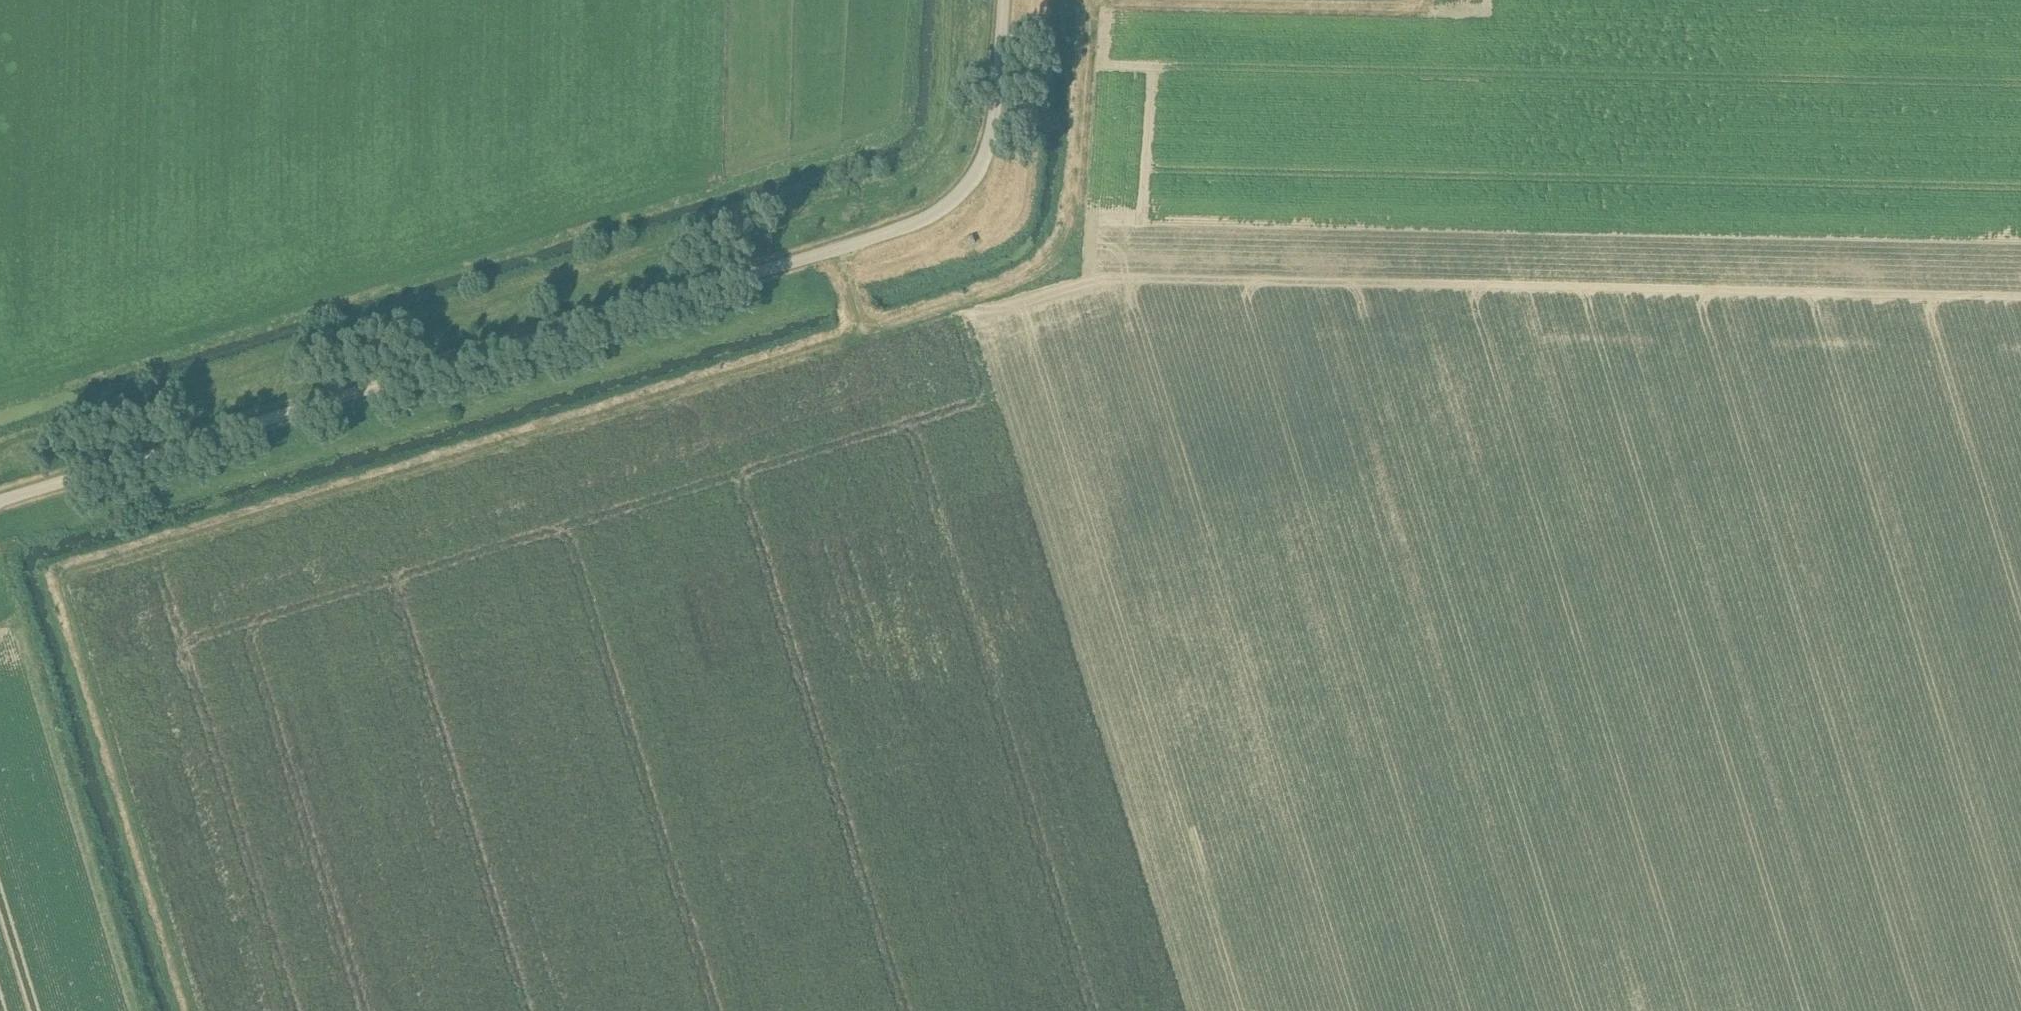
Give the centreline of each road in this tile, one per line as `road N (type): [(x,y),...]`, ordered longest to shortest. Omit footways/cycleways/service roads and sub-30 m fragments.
road 1 (unclassified): [(0,504),(912,224),(969,183),(991,126),(1000,0)]

